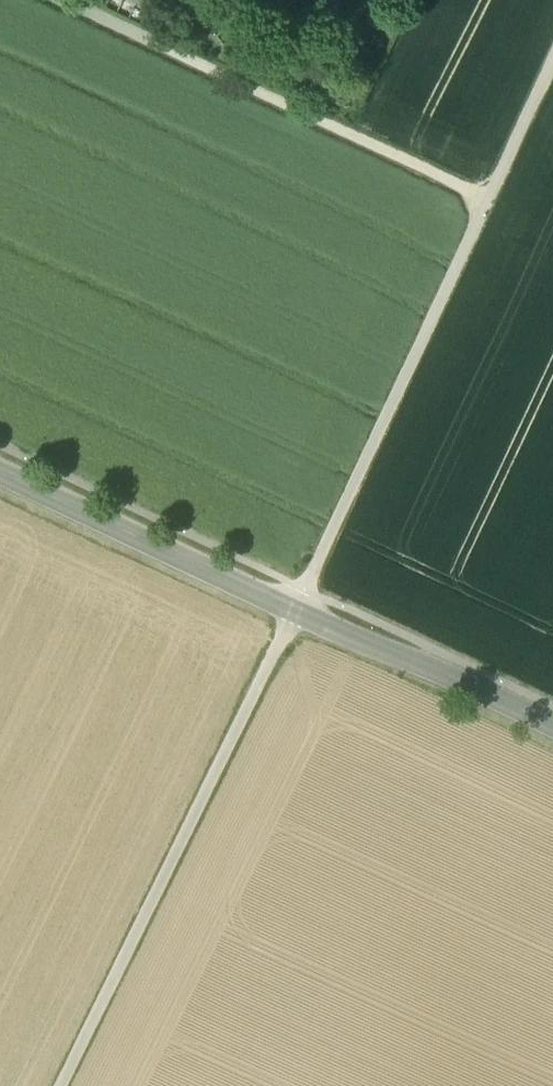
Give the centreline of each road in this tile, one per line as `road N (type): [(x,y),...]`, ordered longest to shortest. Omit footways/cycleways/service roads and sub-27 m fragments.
road 1 (track): [(74,1085),(552,57)]
road 2 (tertiary): [(552,730),(0,472)]
road 3 (track): [(486,197),(65,0)]

